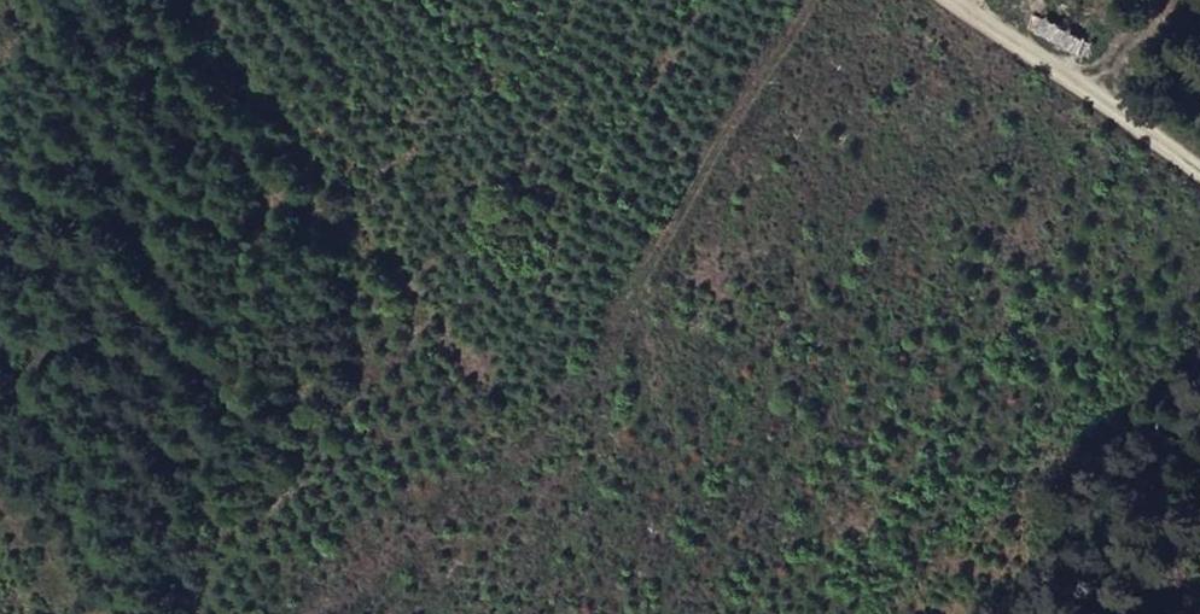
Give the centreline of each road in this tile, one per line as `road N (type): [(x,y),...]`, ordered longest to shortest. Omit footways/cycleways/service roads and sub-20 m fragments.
road 1 (track): [(953,0),(1199,181)]

